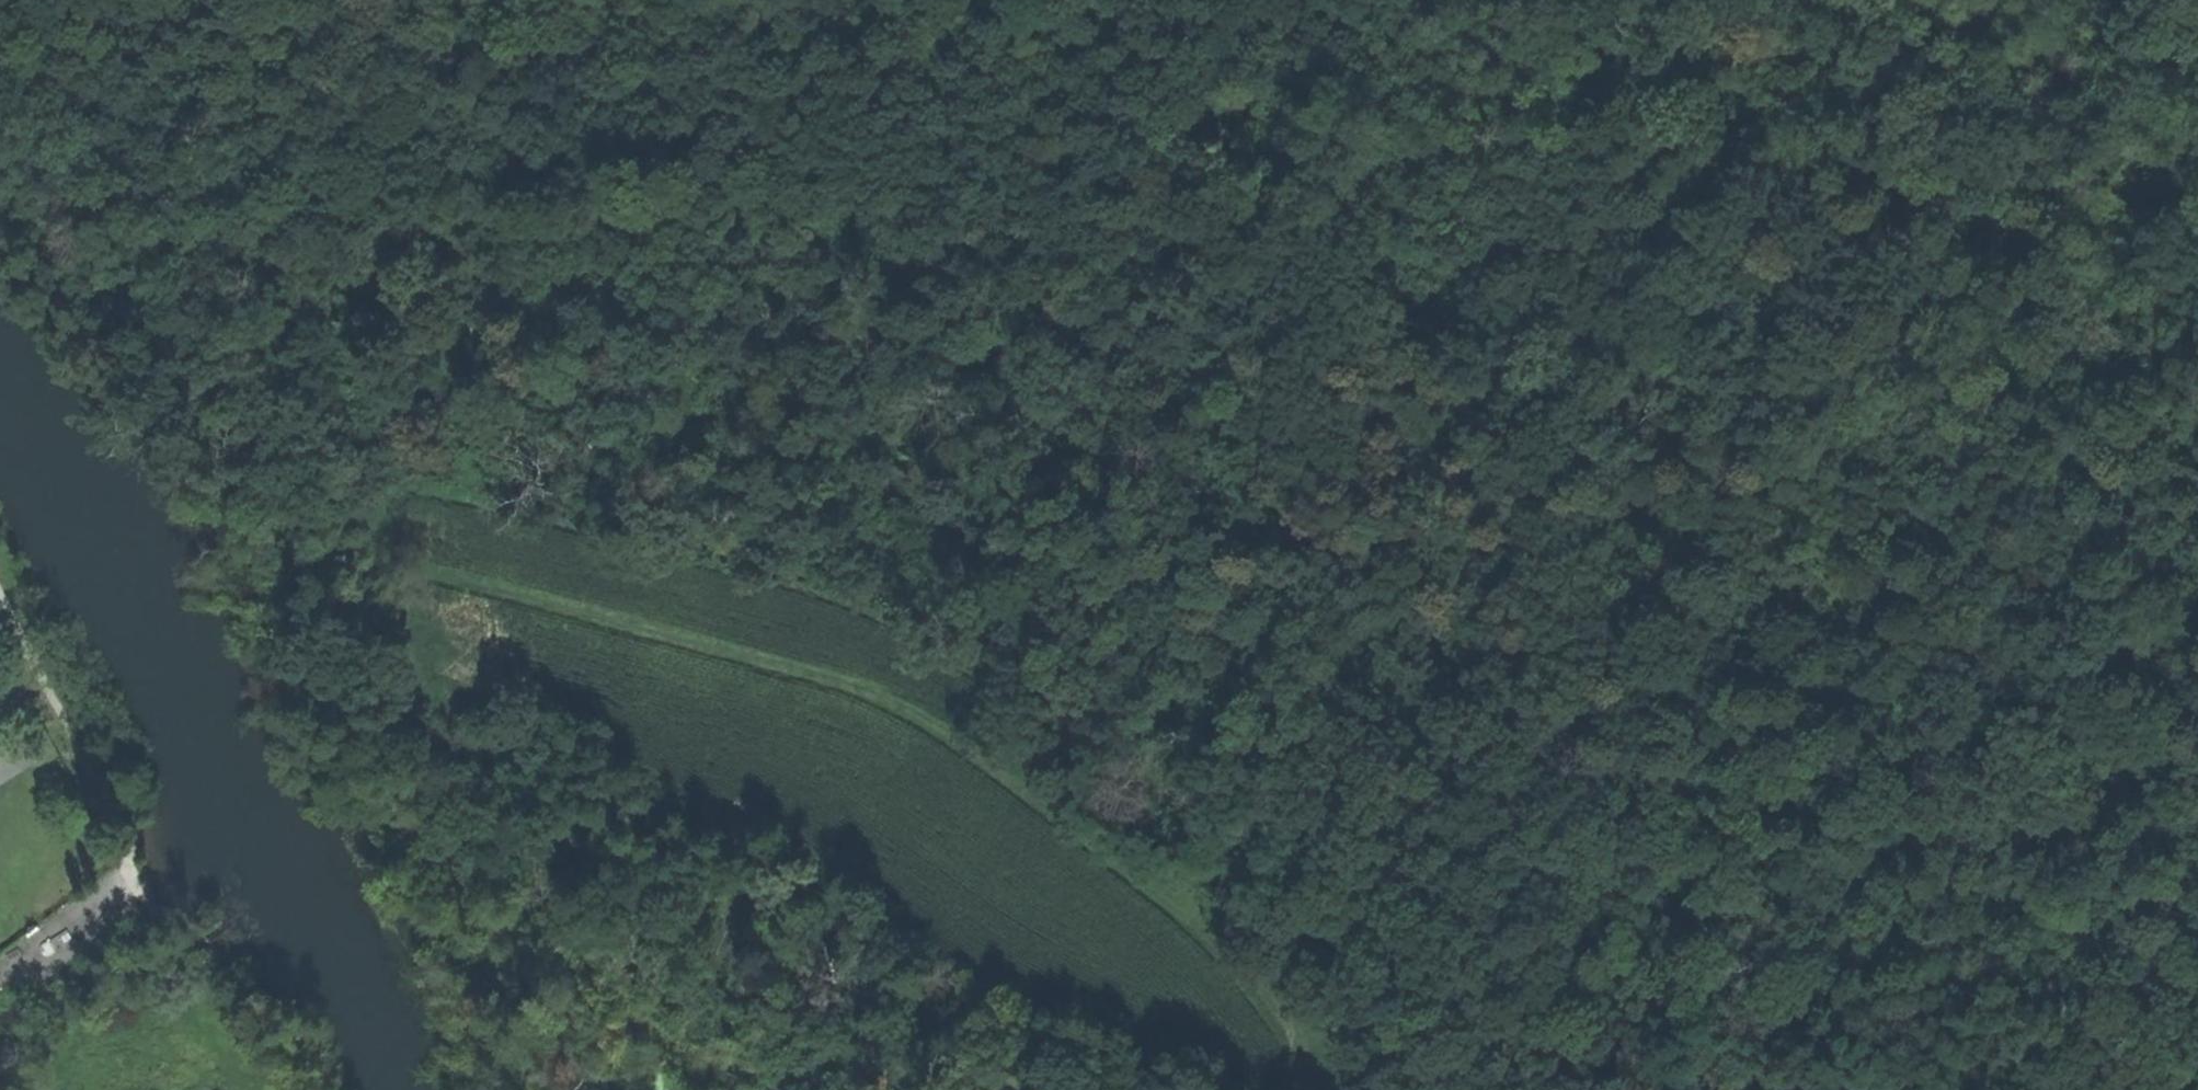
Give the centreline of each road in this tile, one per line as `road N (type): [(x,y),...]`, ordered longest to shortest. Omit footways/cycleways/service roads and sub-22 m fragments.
road 1 (track): [(0,978),(141,873)]

